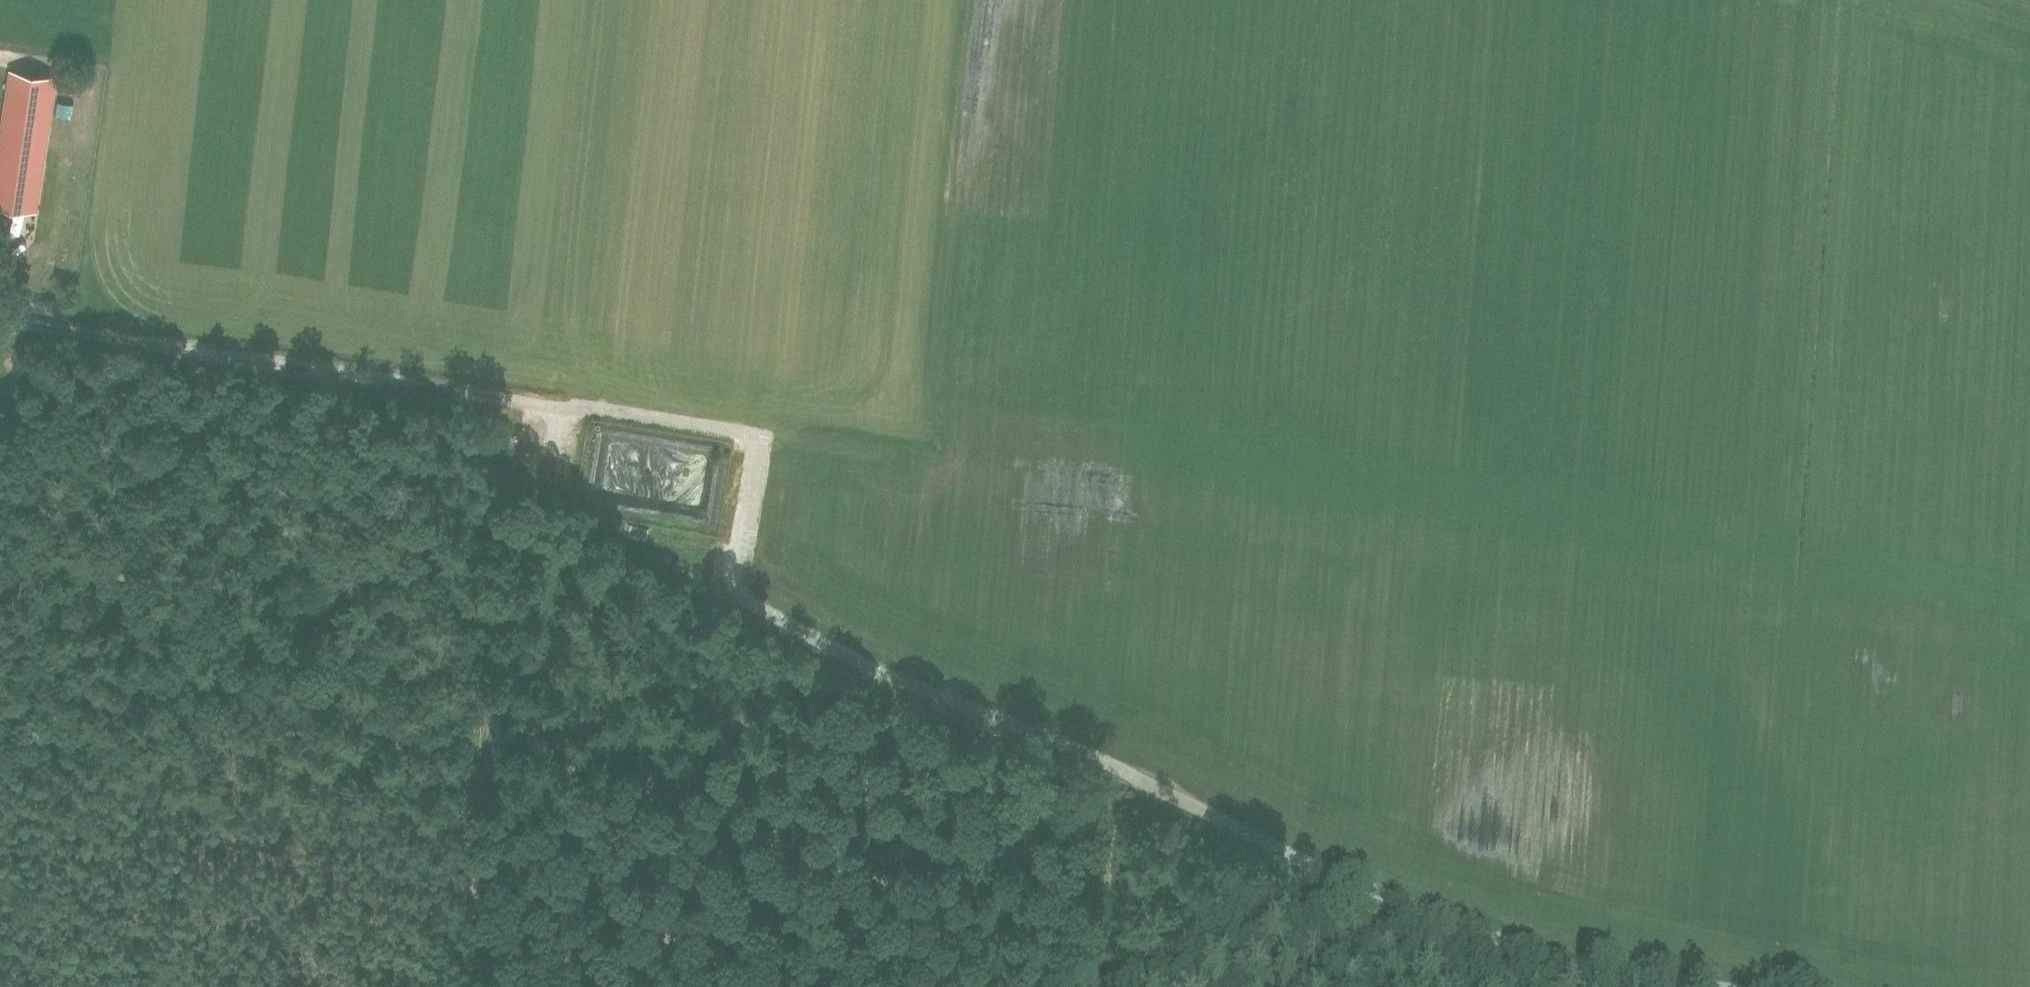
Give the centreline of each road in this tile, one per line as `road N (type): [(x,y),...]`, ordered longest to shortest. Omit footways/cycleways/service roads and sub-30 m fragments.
road 1 (track): [(1717,986),(1488,935),(1302,860),(1094,757),(889,678),(758,608),(738,585),(758,452),(750,437),(89,334)]

